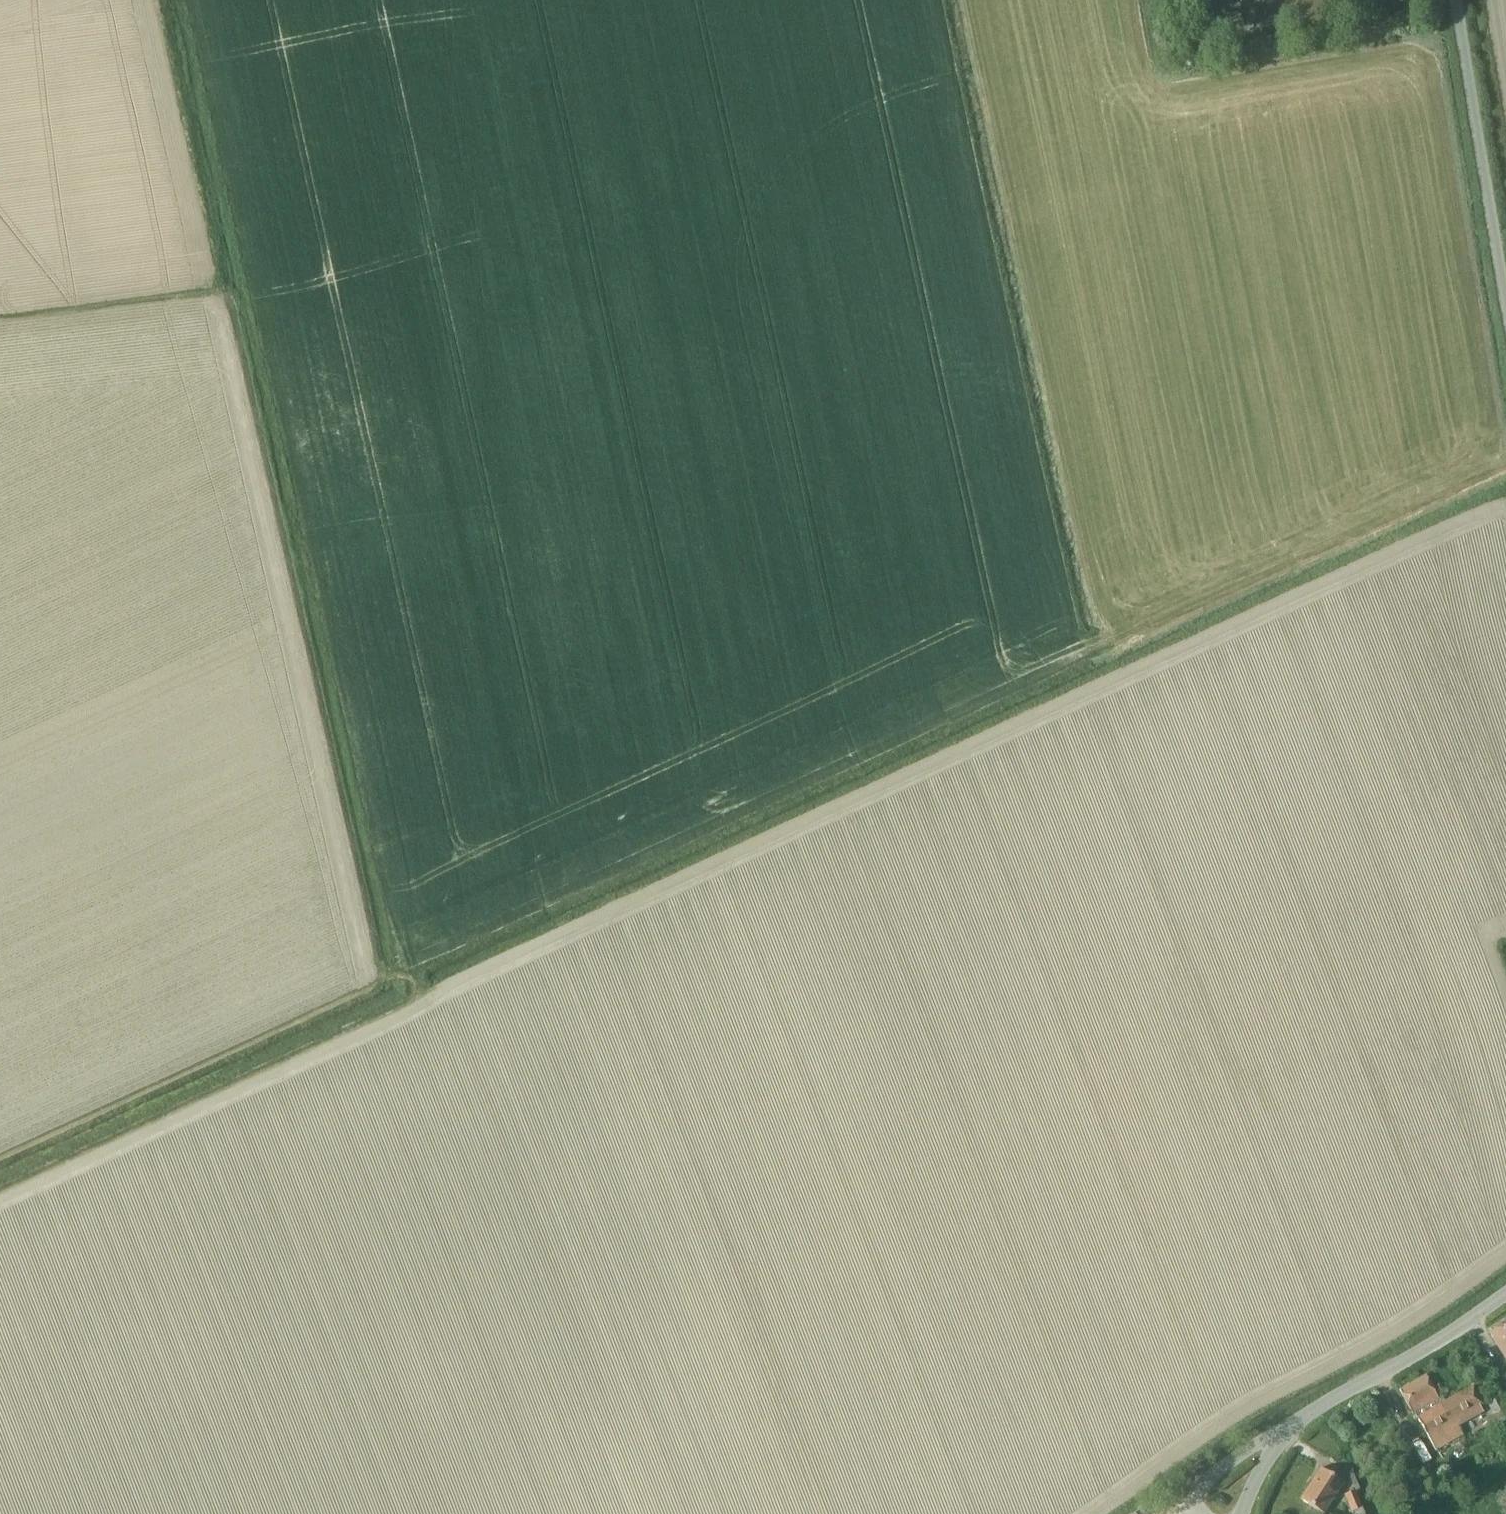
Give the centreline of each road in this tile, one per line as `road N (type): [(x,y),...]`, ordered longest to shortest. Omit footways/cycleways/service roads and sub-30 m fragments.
road 1 (tertiary): [(1242,1513),(1264,1466),(1316,1412),(1505,1292)]
road 2 (unclassified): [(1505,303),(1455,0)]

